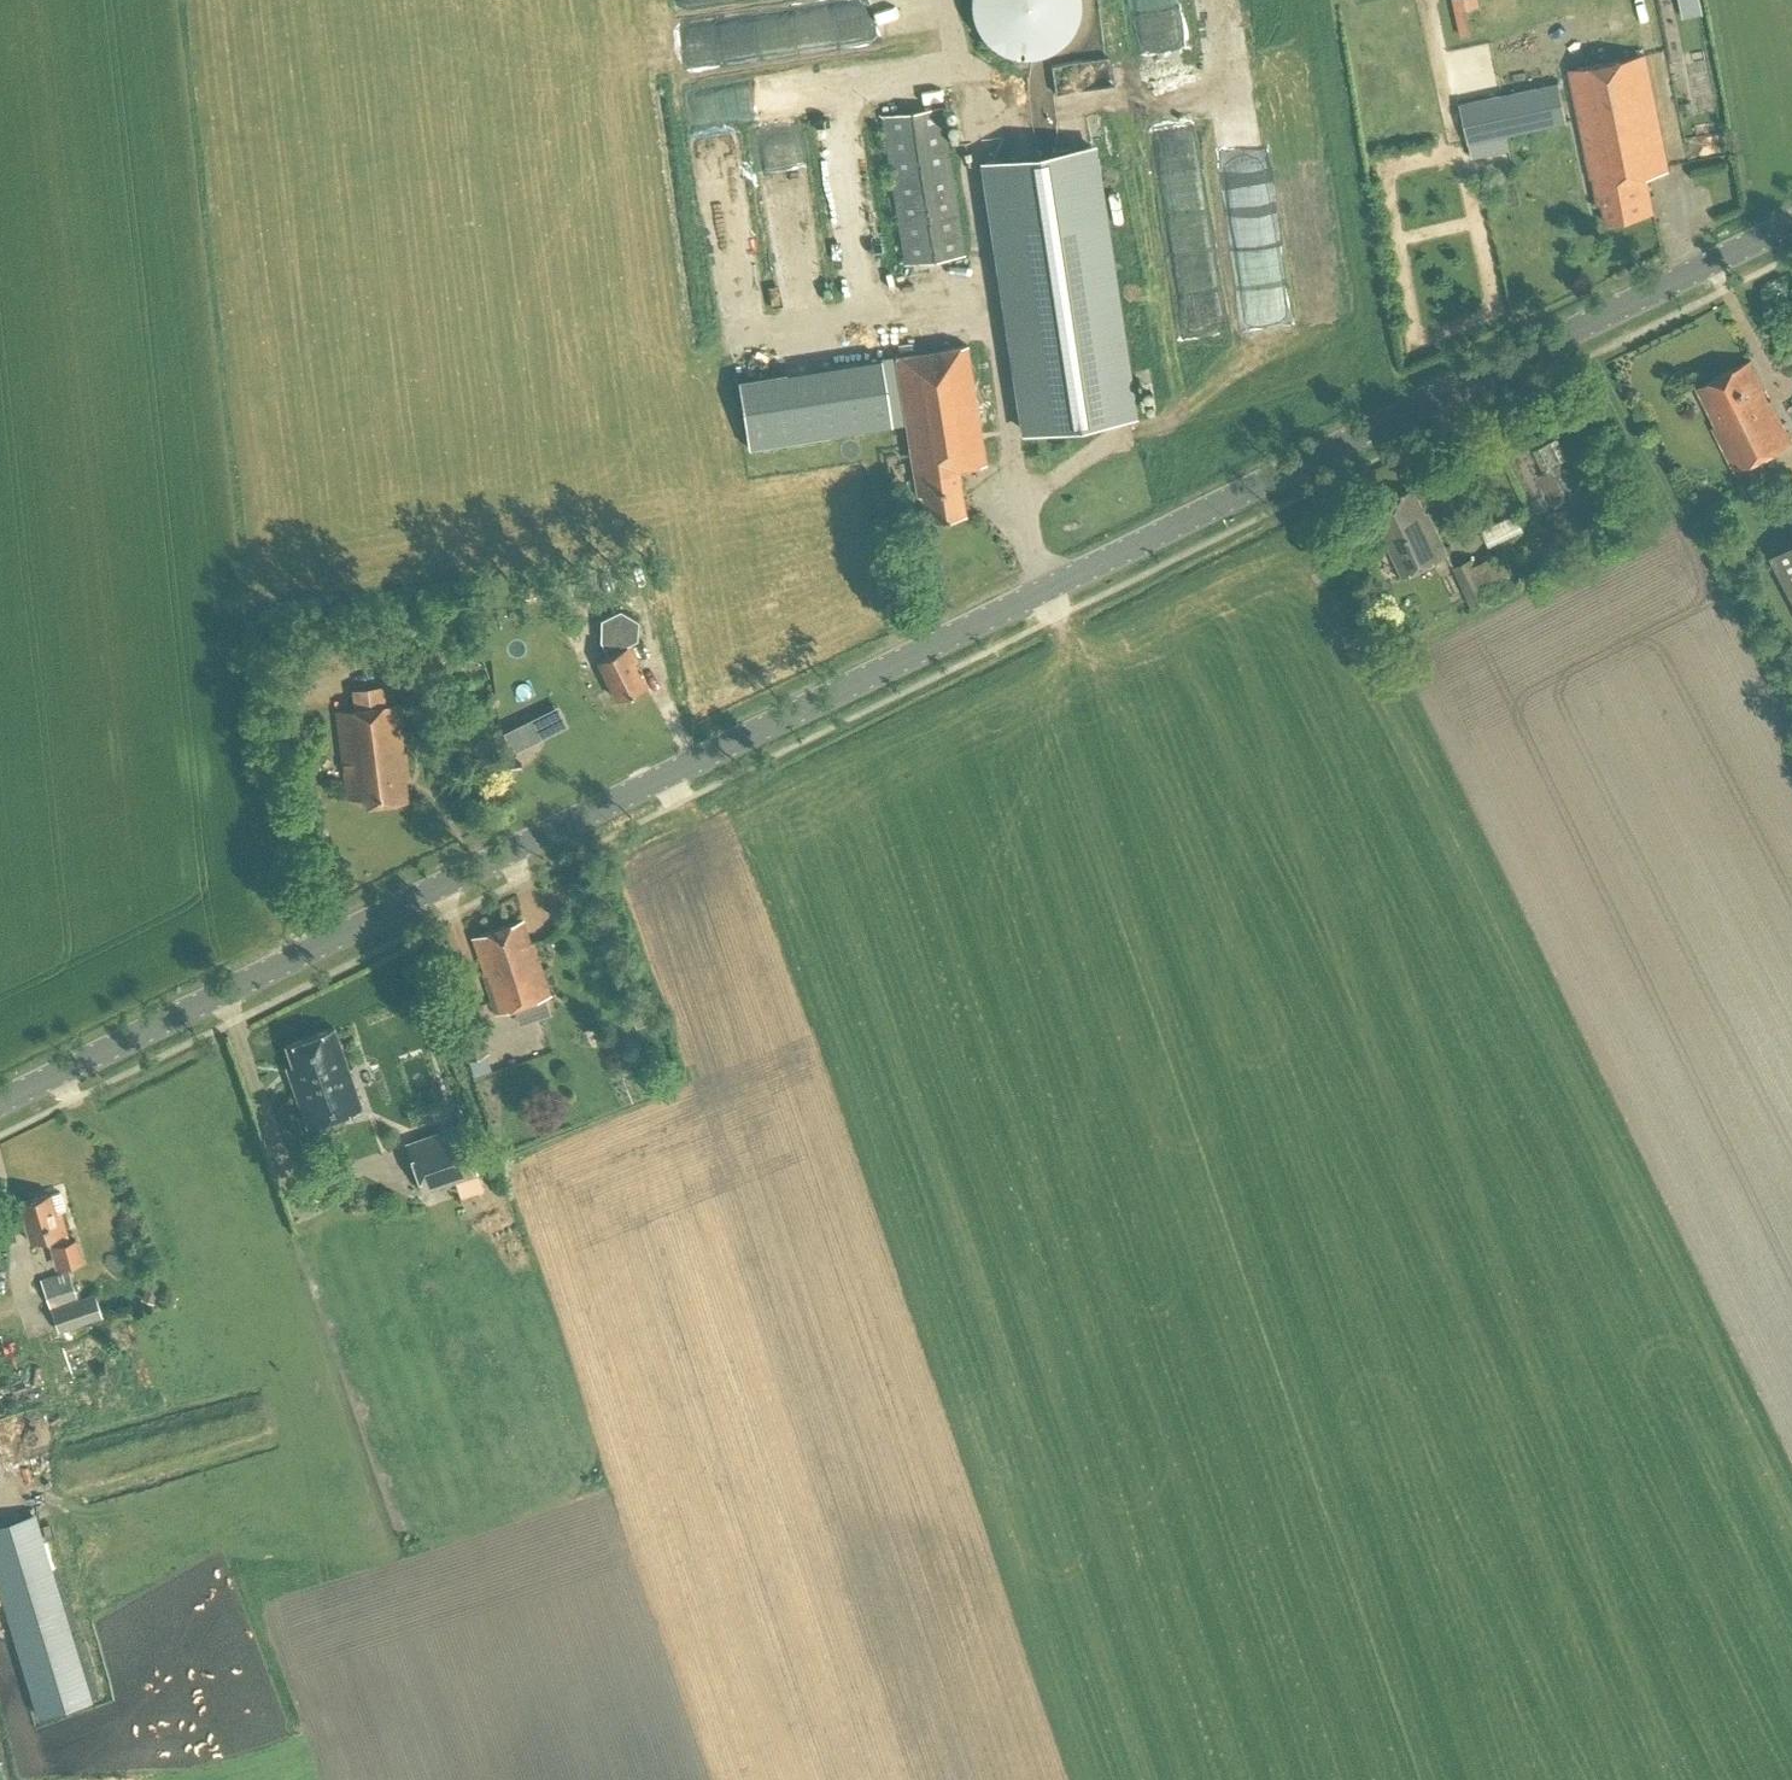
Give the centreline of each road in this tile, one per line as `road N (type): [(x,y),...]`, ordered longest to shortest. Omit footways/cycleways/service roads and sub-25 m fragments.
road 1 (tertiary): [(0,1099),(1791,221)]

